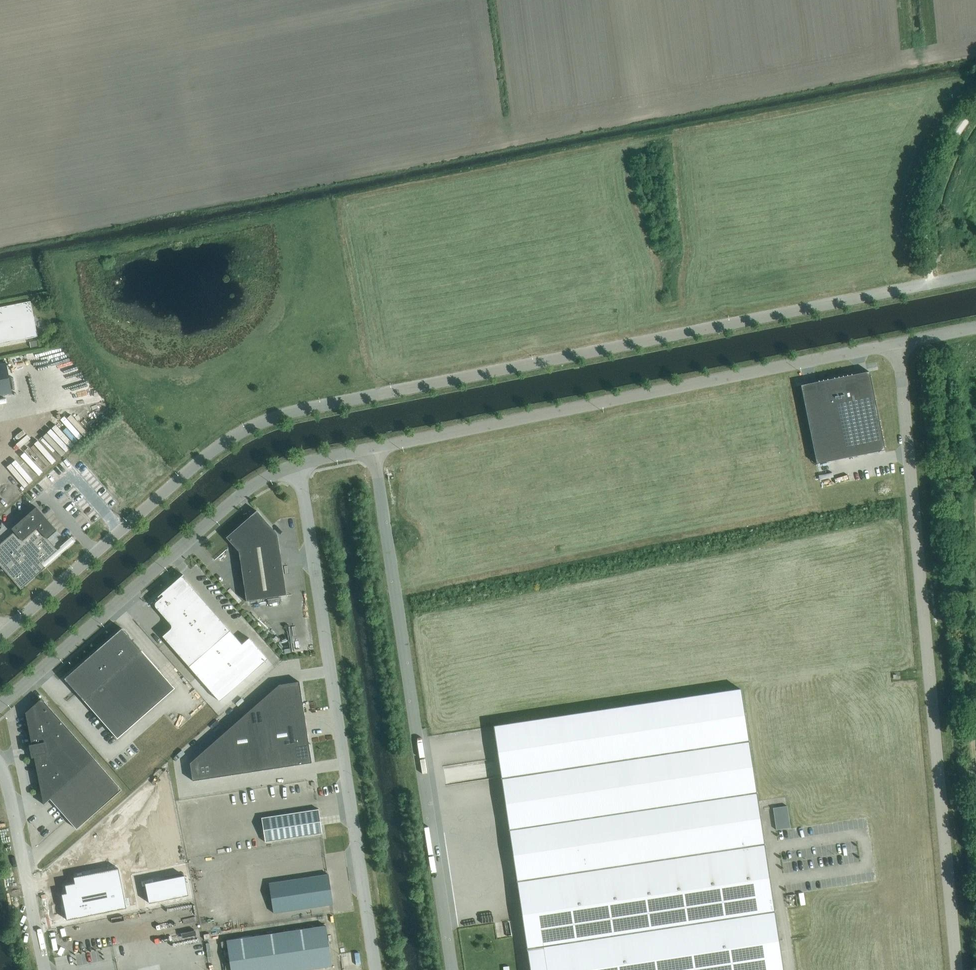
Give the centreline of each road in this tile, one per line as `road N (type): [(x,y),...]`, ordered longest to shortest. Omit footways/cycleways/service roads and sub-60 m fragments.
road 1 (unclassified): [(3,632),(219,445),(256,425),(330,403),(975,275)]
road 2 (unclassified): [(959,969),(897,343)]
road 3 (unclassified): [(897,343),(374,447)]
road 4 (unclassified): [(374,447),(452,969)]
road 5 (unclassified): [(376,969),(299,464)]
road 6 (track): [(975,801),(935,336)]
road 7 (unclassified): [(299,464),(245,490),(0,708)]
road 8 (unclassified): [(0,767),(43,969)]

